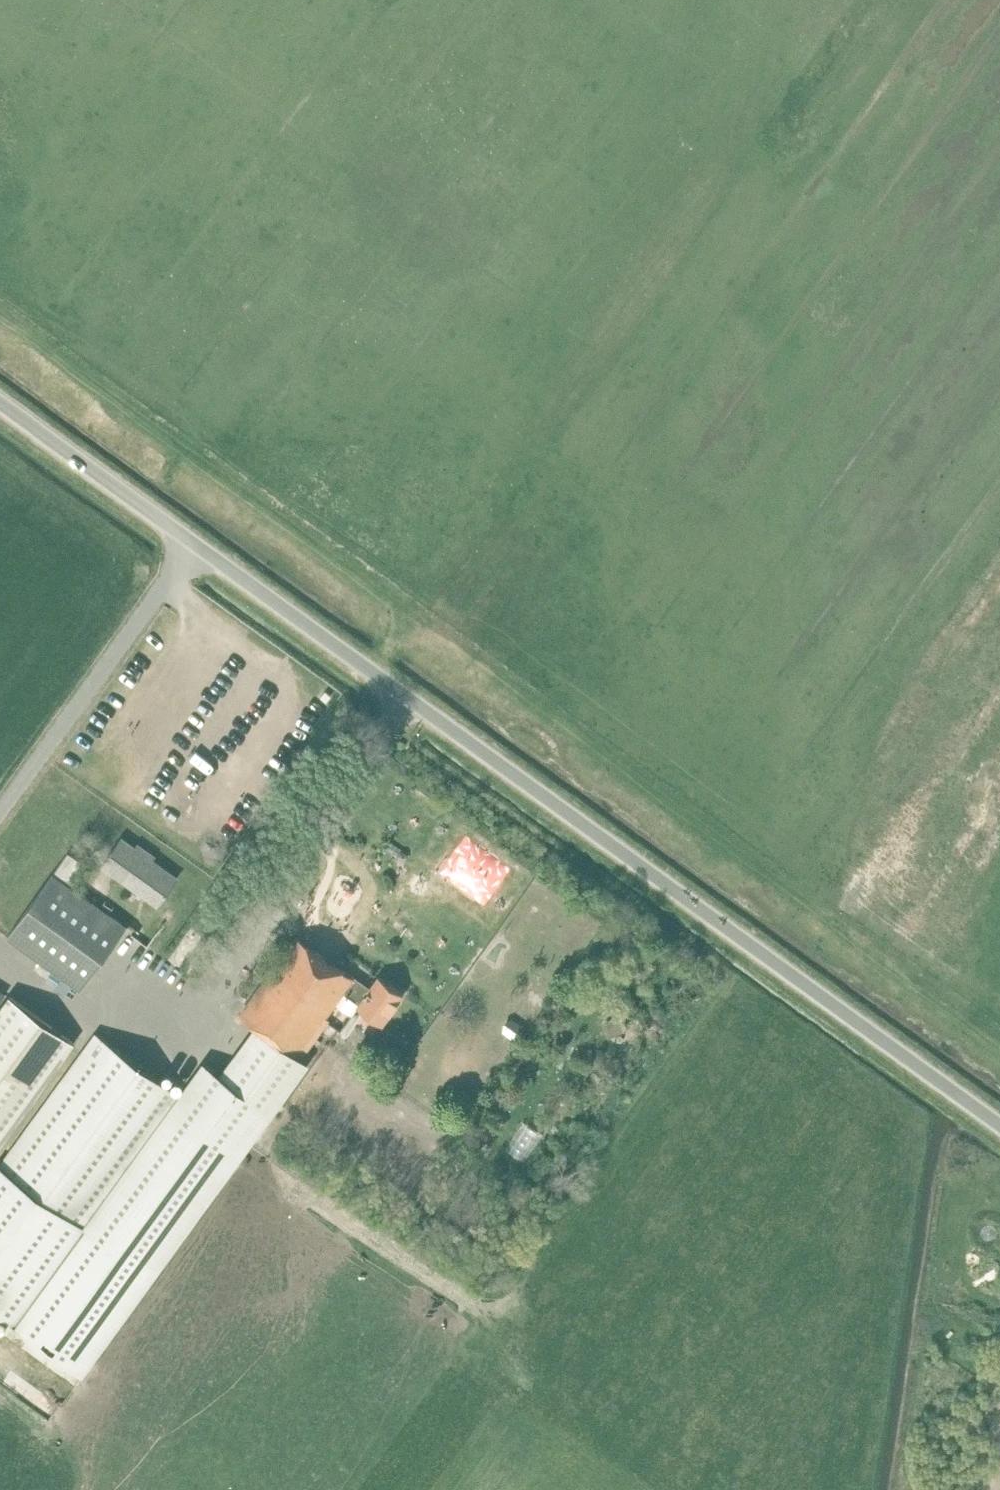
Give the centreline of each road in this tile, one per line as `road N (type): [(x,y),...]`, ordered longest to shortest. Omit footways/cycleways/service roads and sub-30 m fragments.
road 1 (unclassified): [(999,1123),(0,401)]

